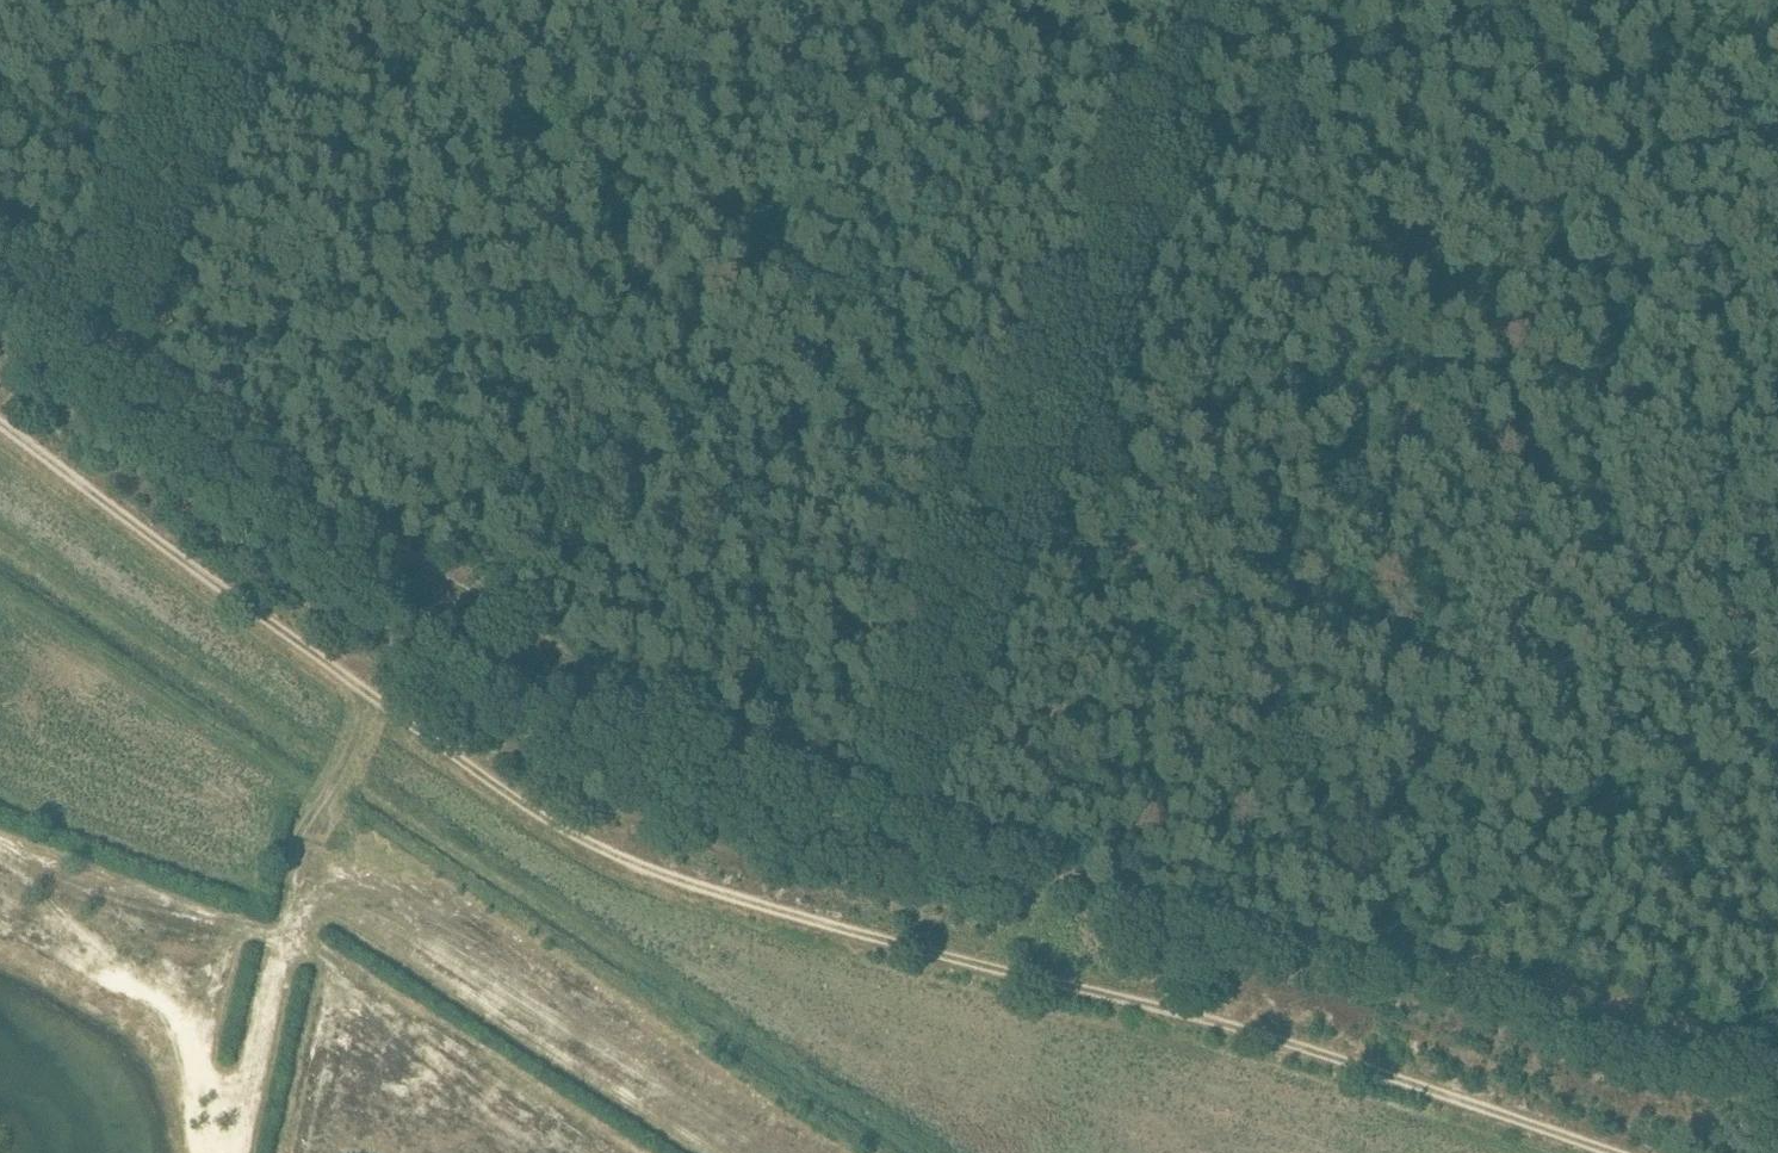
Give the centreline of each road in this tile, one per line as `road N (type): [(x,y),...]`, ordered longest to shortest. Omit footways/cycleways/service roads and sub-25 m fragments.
road 1 (track): [(0,271),(599,672),(768,754),(1052,864),(1286,937),(1458,978),(1616,1001),(1777,1059)]
road 2 (track): [(1618,1152),(1168,1008),(816,922),(580,837),(0,423)]
road 3 (track): [(874,797),(1213,0)]
road 4 (track): [(112,349),(237,0)]

